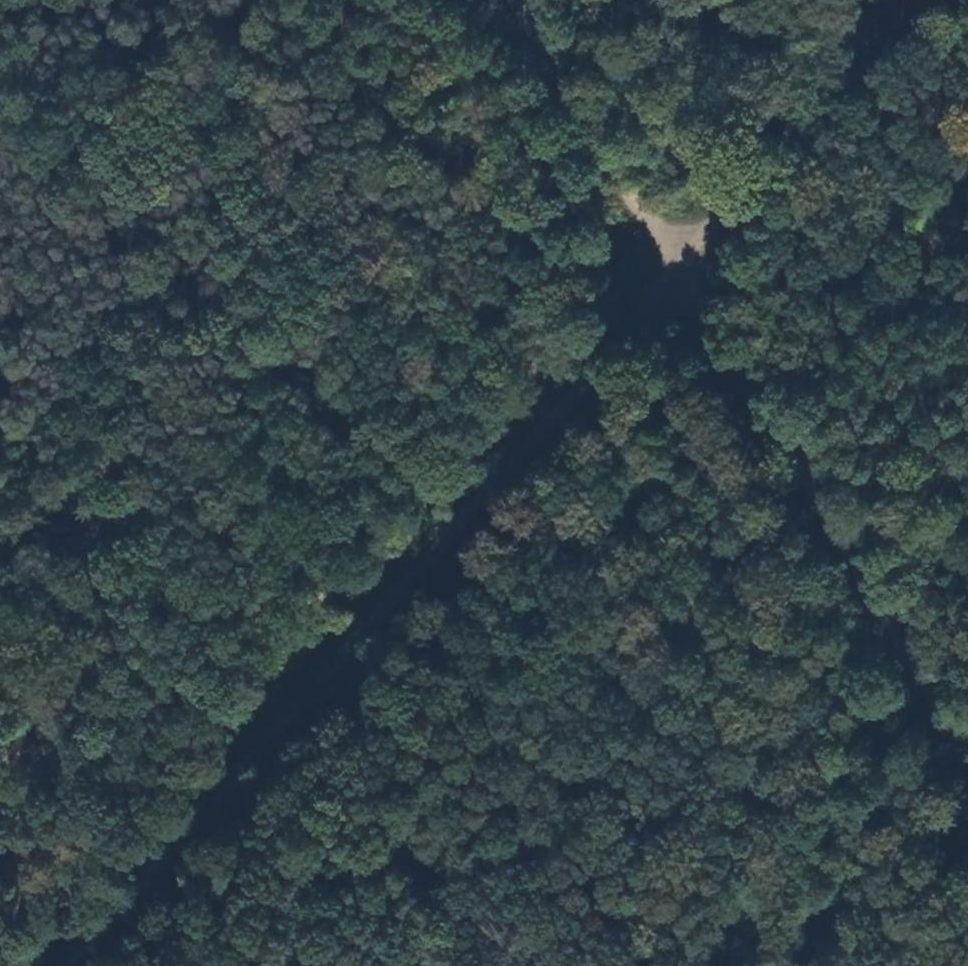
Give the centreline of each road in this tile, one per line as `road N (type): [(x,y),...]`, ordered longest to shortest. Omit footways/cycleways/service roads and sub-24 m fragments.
road 1 (track): [(673,284),(73,965)]
road 2 (track): [(673,284),(967,769)]
road 3 (track): [(933,0),(673,284)]
road 4 (track): [(509,0),(673,284)]

